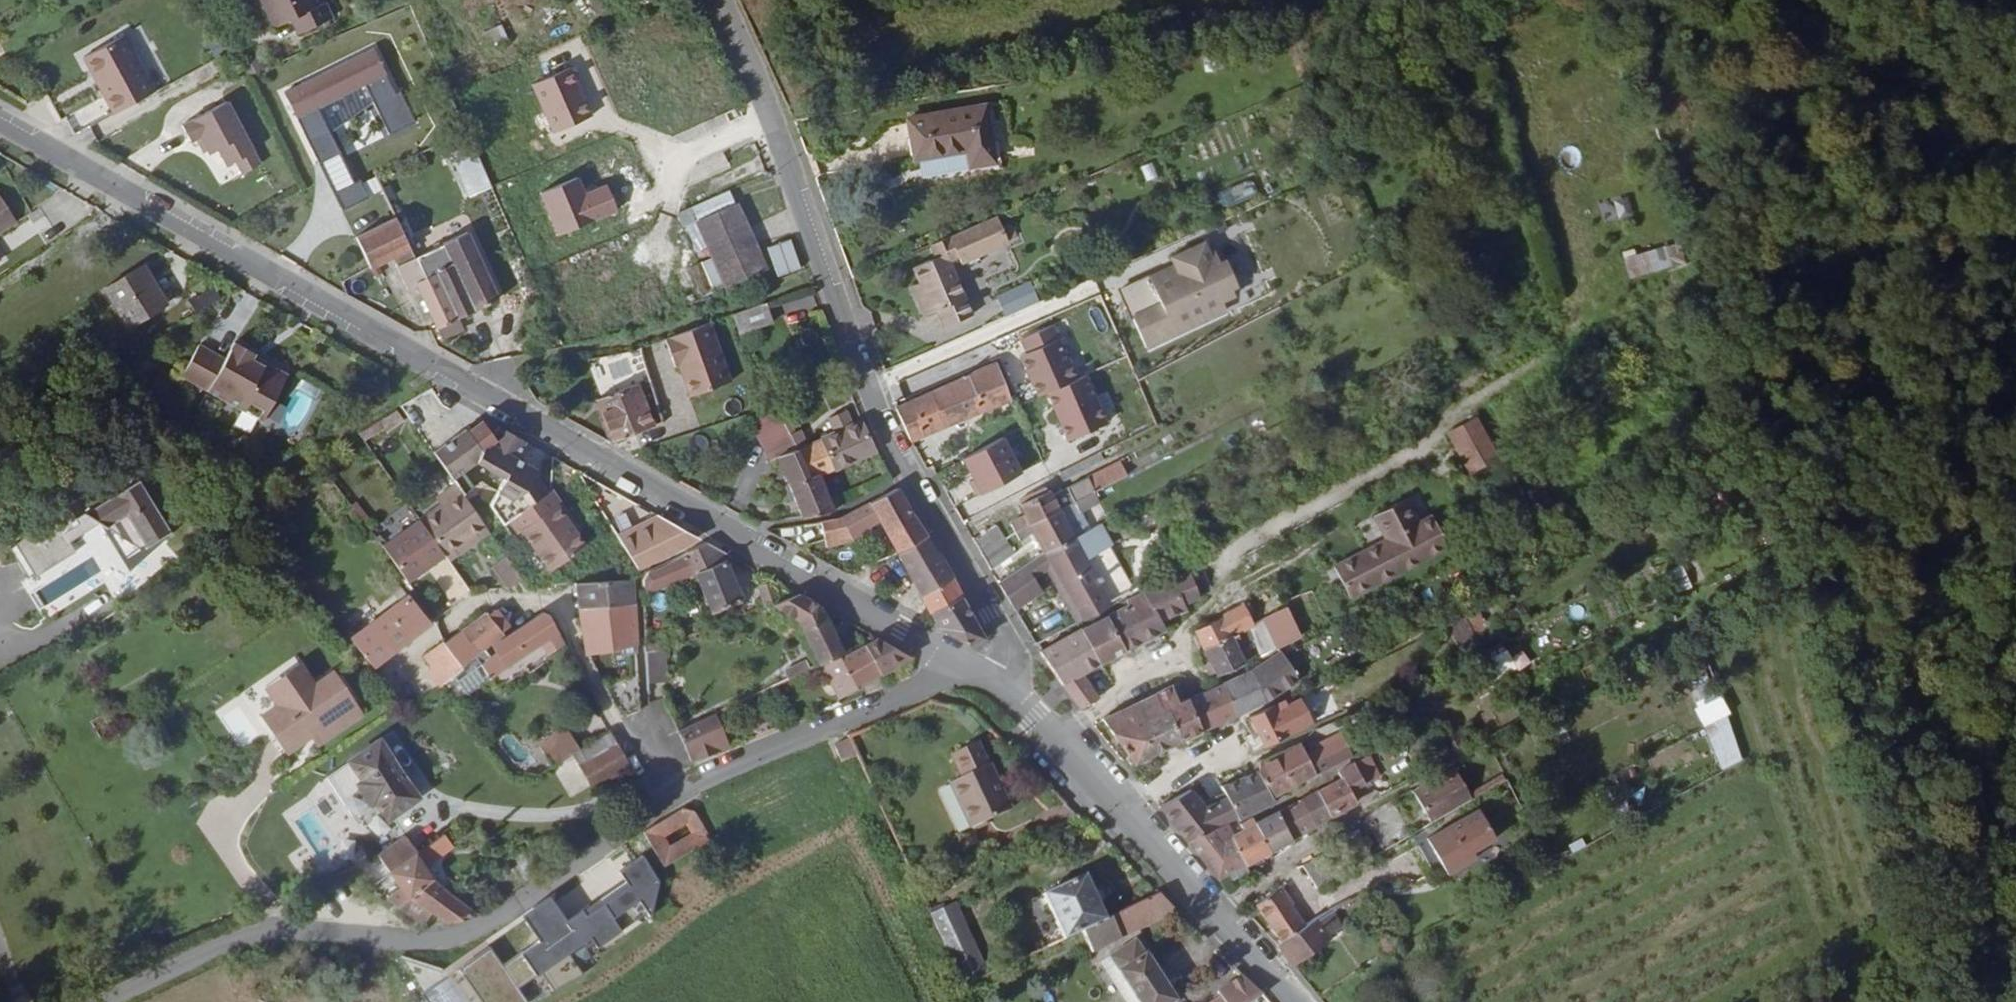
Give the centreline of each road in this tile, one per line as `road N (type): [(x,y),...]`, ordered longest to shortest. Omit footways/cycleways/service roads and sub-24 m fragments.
road 1 (tertiary): [(966,665),(0,123)]
road 2 (unclassified): [(96,1001),(261,931),(430,945),(483,935),(669,803),(966,665)]
road 3 (tertiary): [(996,681),(1005,665),(1005,634),(895,429),(788,121),(732,0)]
road 4 (tertiary): [(1293,1001),(1128,804),(996,681)]

